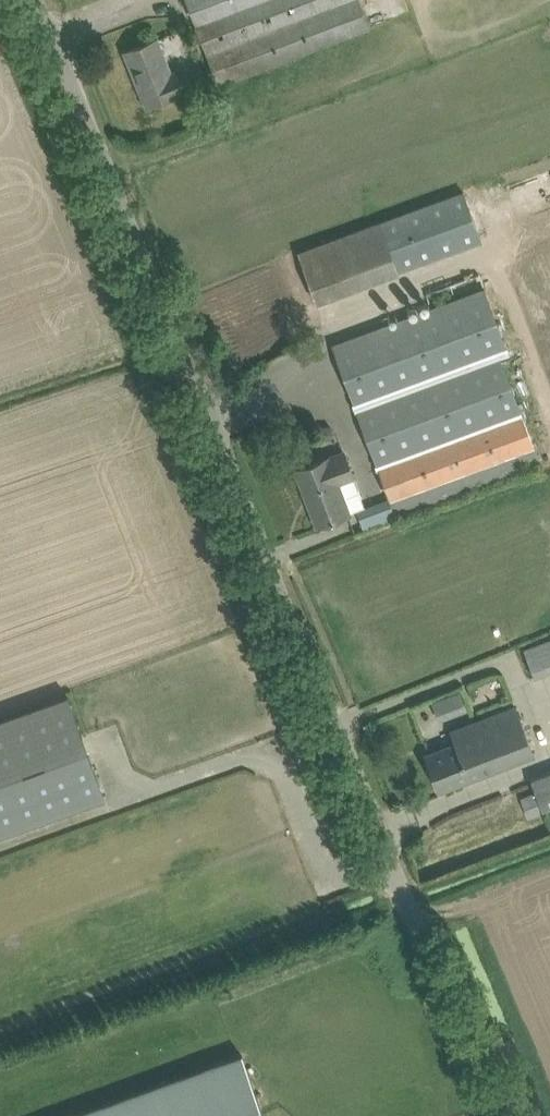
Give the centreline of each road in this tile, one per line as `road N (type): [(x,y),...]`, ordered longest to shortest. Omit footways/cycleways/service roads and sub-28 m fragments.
road 1 (unclassified): [(505,1115),(41,0)]

